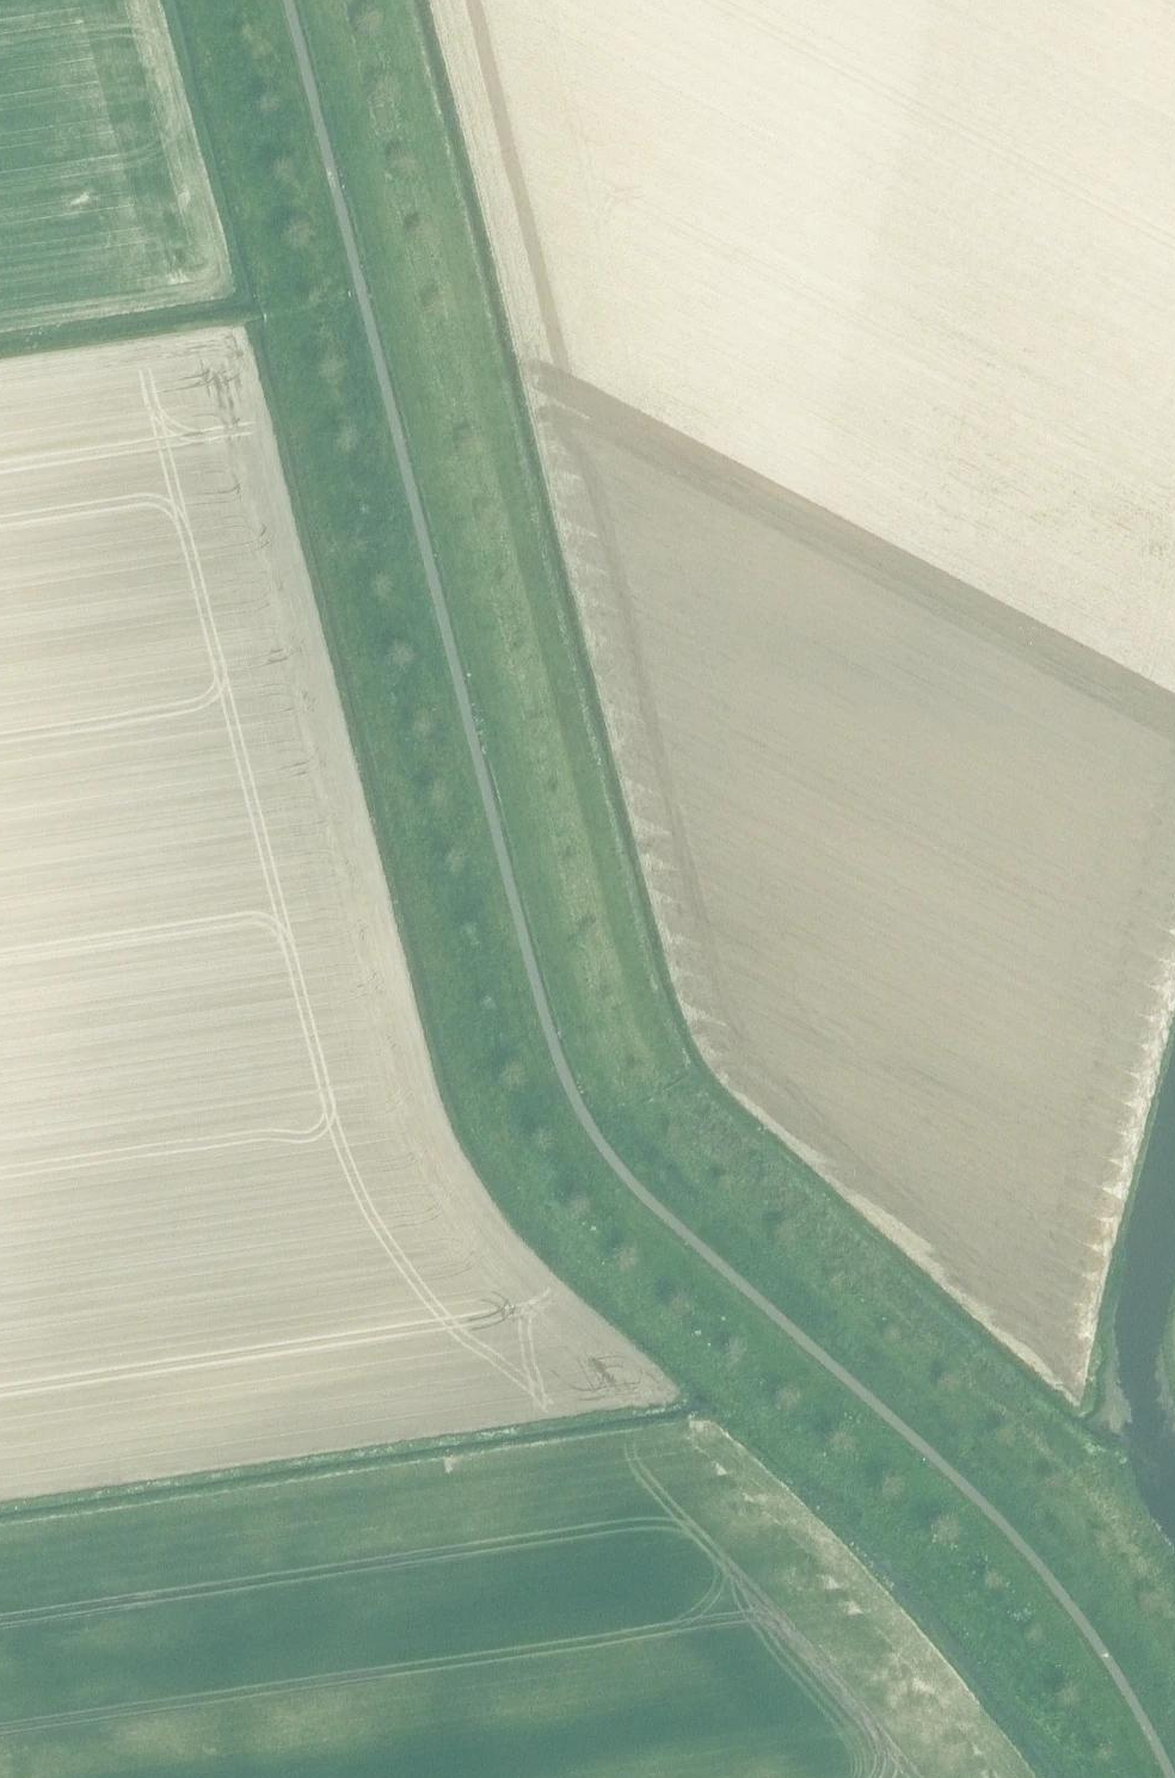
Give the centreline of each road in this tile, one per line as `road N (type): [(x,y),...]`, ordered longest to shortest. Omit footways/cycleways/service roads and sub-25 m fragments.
road 1 (unclassified): [(1173,1777),(1077,1608),(1009,1528),(650,1200),(581,1111),(541,1005),(286,0)]
road 2 (track): [(364,300),(0,357)]

